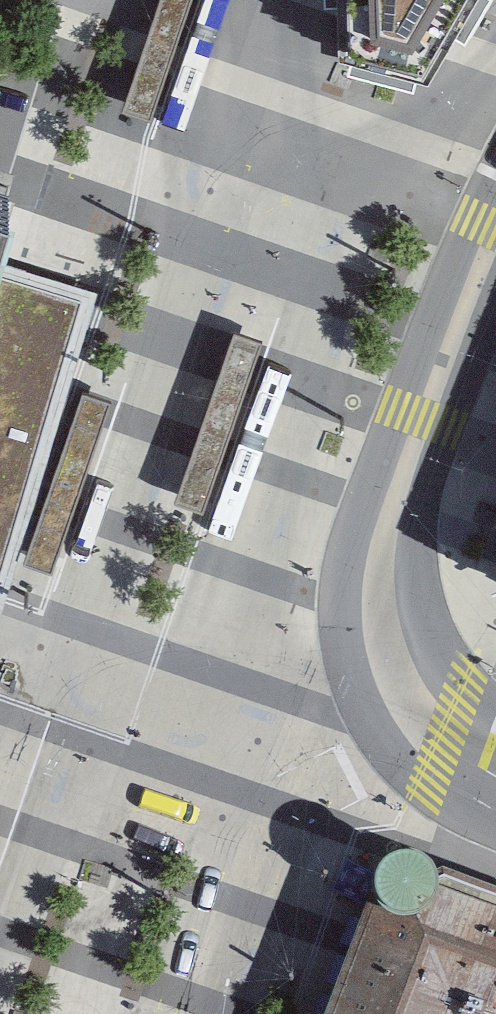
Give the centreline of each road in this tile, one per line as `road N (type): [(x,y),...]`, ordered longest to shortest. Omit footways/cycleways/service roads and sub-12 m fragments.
road 1 (residential): [(235,718),(336,318),(315,260)]
road 2 (residential): [(315,260),(198,612),(124,683)]
road 3 (tertiary): [(495,242),(380,538),(381,621),(404,690)]
road 4 (residential): [(198,252),(97,579),(124,683)]
road 5 (residential): [(235,1013),(272,914),(235,718)]
road 6 (residential): [(495,39),(413,164),(315,260)]
road 7 (residential): [(124,683),(74,722),(0,920)]
road 8 (residential): [(315,260),(280,168),(267,0)]
road 9 (residential): [(258,0),(203,138),(198,252)]
road 10 (residential): [(235,718),(404,690)]
road 11 (tertiary): [(404,690),(447,739),(495,772)]

